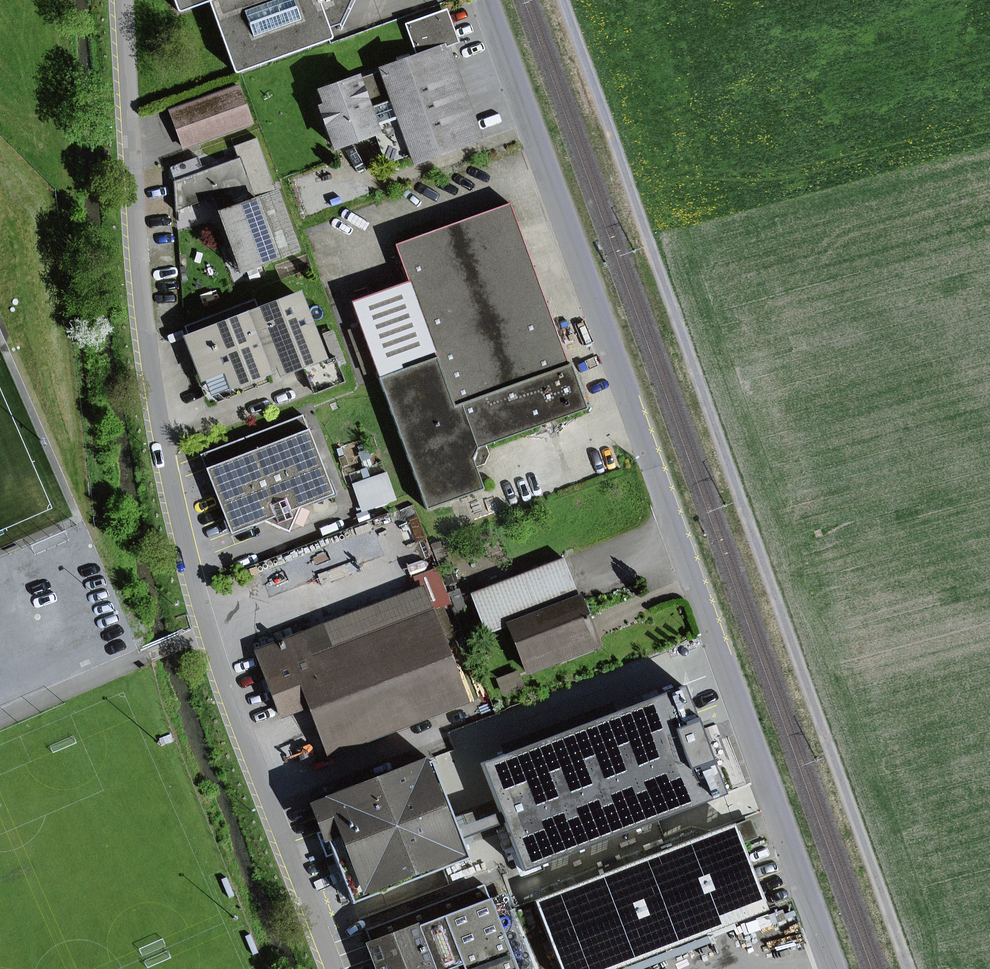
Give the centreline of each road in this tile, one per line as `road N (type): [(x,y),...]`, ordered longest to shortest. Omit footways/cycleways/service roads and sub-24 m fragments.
road 1 (unclassified): [(834,968),(484,0)]
road 2 (track): [(909,968),(562,0)]
road 3 (unclassified): [(335,968),(210,633),(173,490),(146,320),(123,0)]

